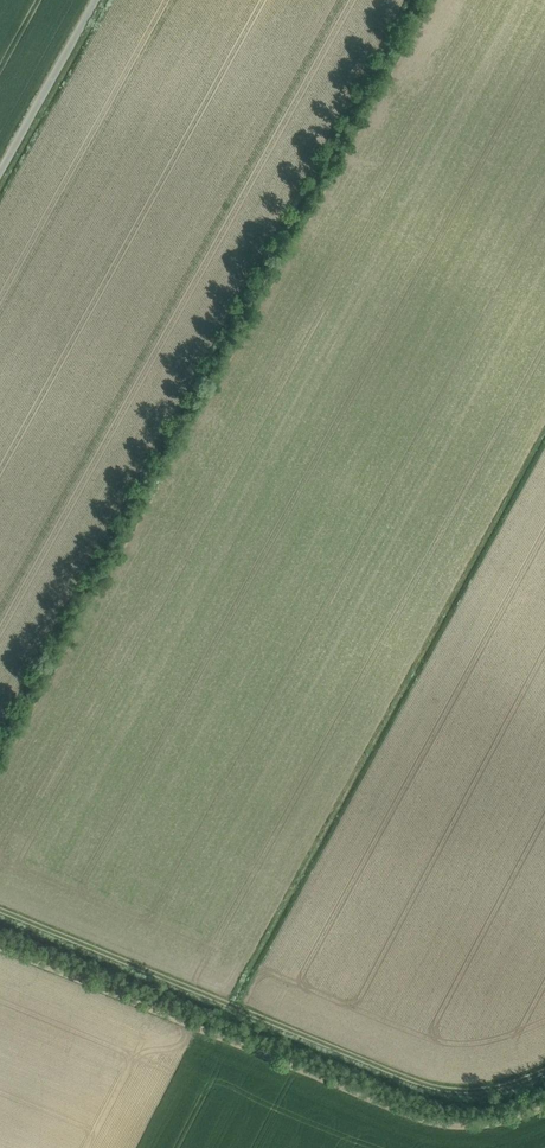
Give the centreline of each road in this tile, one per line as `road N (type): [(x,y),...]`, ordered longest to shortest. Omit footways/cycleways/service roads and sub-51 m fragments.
road 1 (track): [(544,1070),(506,1087),(428,1080),(0,906)]
road 2 (track): [(544,1106),(482,1125),(421,1118),(0,947)]
road 3 (track): [(100,0),(0,179)]

